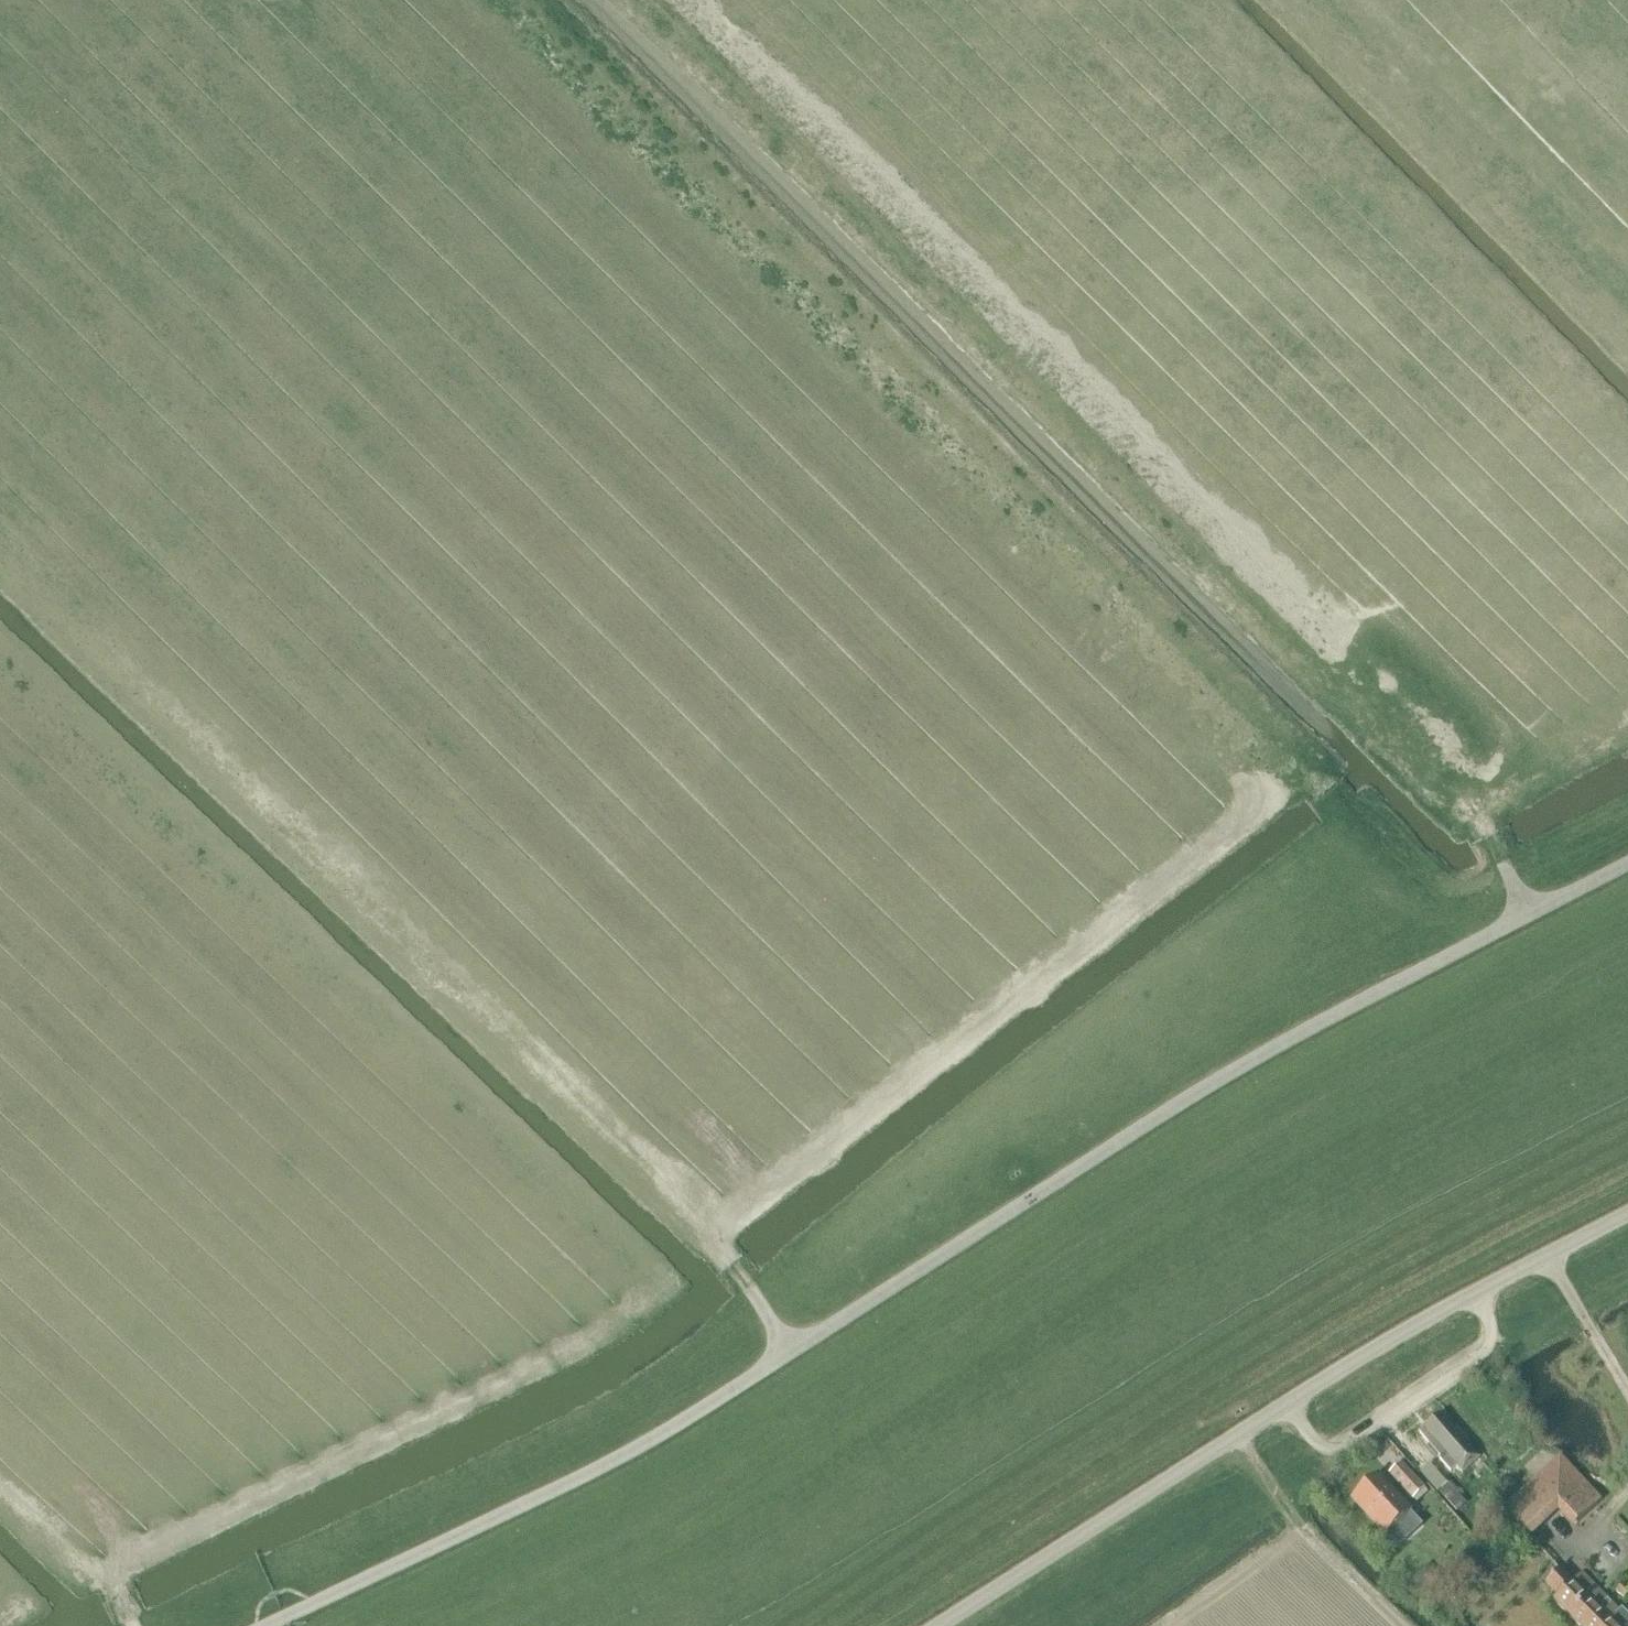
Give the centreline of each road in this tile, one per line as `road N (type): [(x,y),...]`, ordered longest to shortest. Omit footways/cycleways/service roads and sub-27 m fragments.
road 1 (unclassified): [(938,1625),(1397,1337),(1627,1214)]
road 2 (track): [(1546,1256),(1627,1396)]

